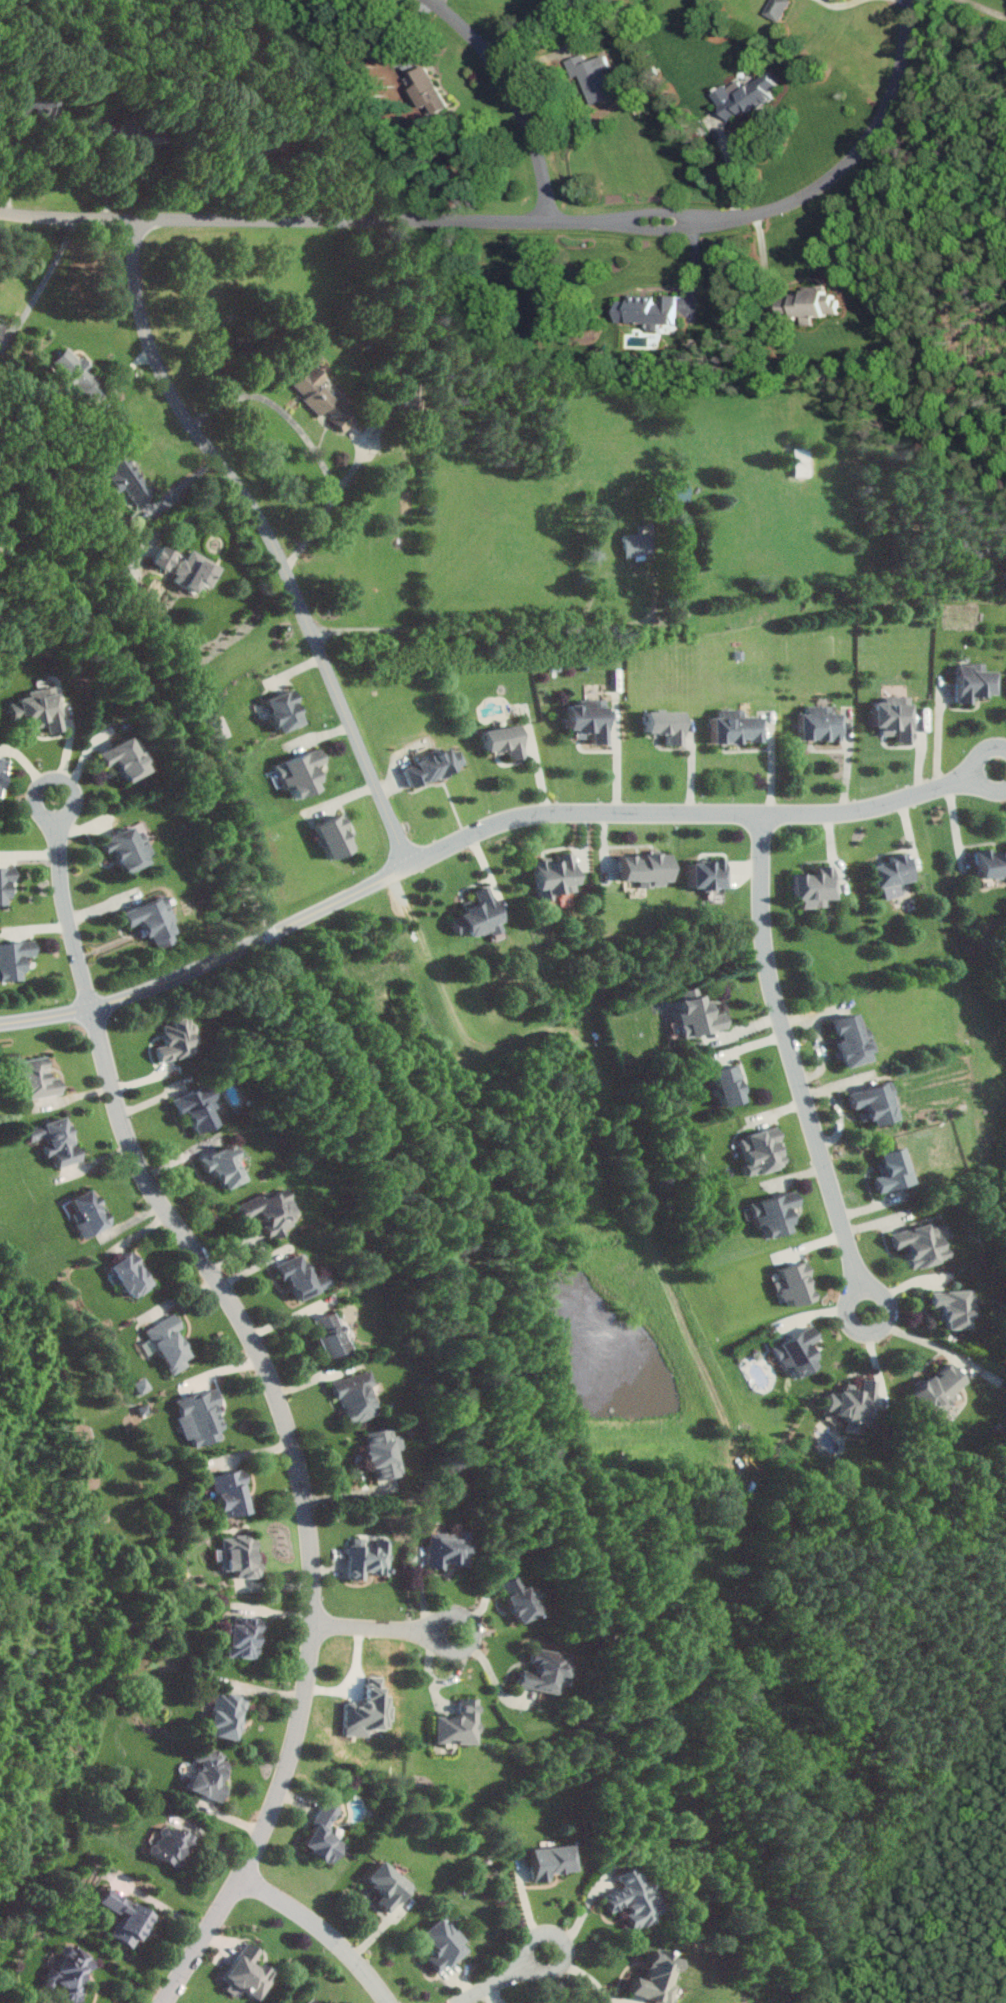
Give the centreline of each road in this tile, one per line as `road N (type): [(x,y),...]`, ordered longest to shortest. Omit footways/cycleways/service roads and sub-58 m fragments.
road 1 (residential): [(166,2002),(246,1877),(293,1765),(318,1622),(313,1530),(269,1369),(146,1181),(96,1012)]
road 2 (residential): [(132,217),(143,314),(162,371),(277,547),(407,866)]
road 3 (residential): [(984,776),(812,817),(568,814),(499,825),(407,866)]
road 4 (residential): [(873,1310),(773,980),(765,818)]
road 5 (residential): [(549,221),(735,217),(810,190),(848,159),(885,107),(906,0)]
road 6 (residential): [(0,210),(465,220)]
road 7 (residential): [(96,1012),(67,903),(61,822),(38,802),(47,779),(72,782),(78,793),(74,814),(61,822)]
road 8 (residential): [(143,994),(407,866)]
road 9 (residential): [(549,221),(527,132),(503,83),(424,0)]
road 10 (residential): [(246,1877),(319,1924),(393,2002)]
road 11 (residential): [(0,1024),(96,1012),(143,994)]
road 12 (residential): [(318,1622),(456,1634)]

